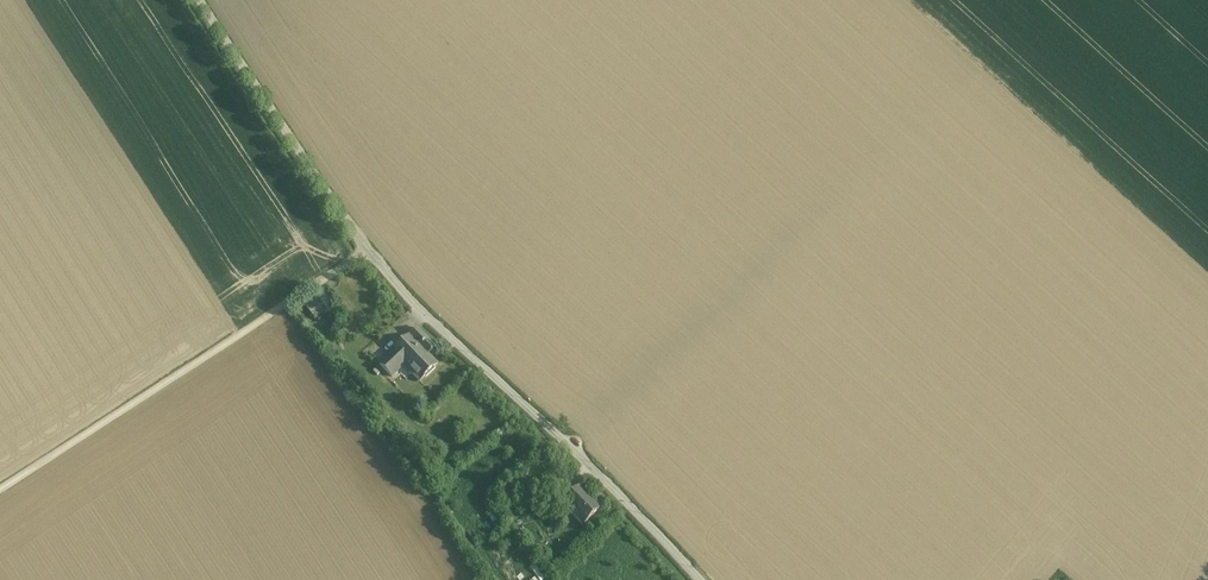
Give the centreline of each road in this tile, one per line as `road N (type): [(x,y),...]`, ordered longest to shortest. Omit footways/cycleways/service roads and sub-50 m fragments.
road 1 (unclassified): [(366,246),(698,579)]
road 2 (unclassified): [(366,246),(0,487)]
road 3 (unclassified): [(203,0),(366,246)]

